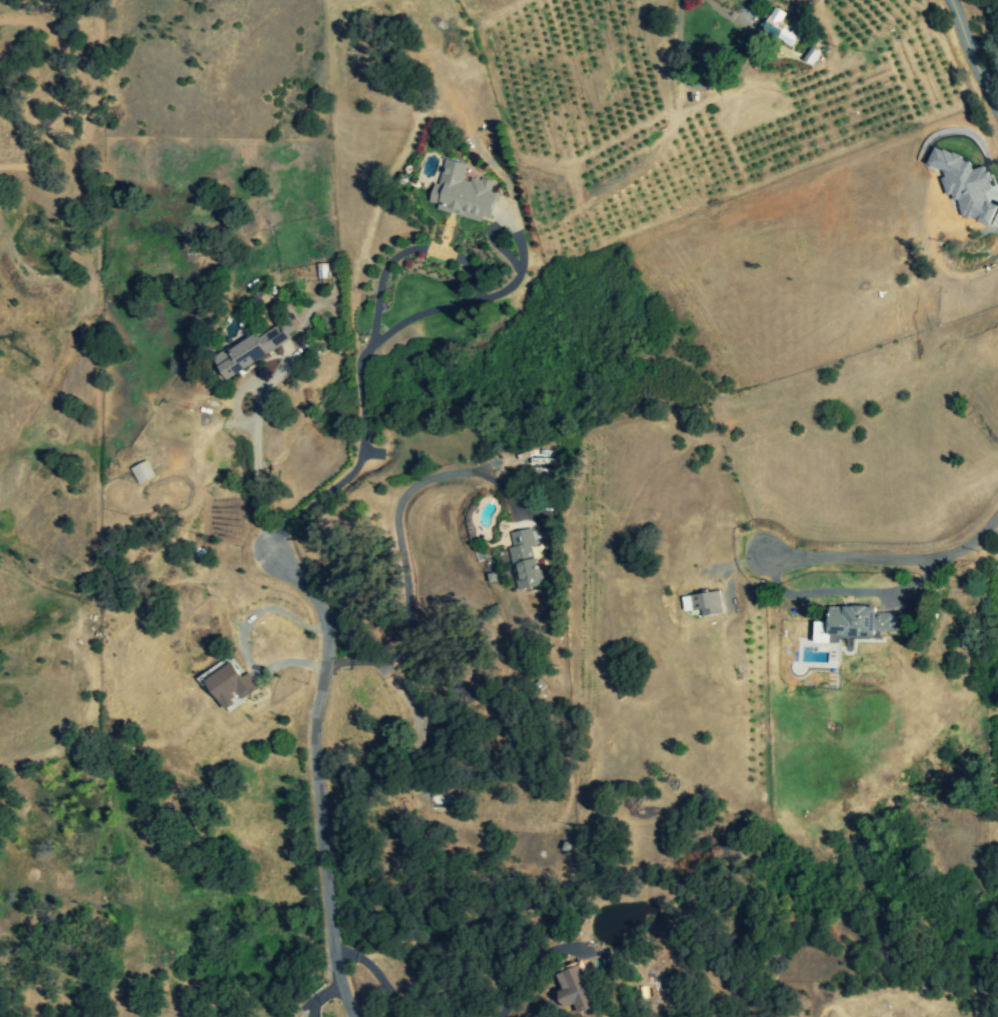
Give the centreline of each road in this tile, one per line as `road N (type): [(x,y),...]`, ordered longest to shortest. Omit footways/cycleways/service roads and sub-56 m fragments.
road 1 (residential): [(350,1016),(332,965),(310,734),(324,623),(266,551)]
road 2 (residential): [(997,517),(958,551),(903,561),(766,556)]
road 3 (residential): [(997,118),(948,0)]

